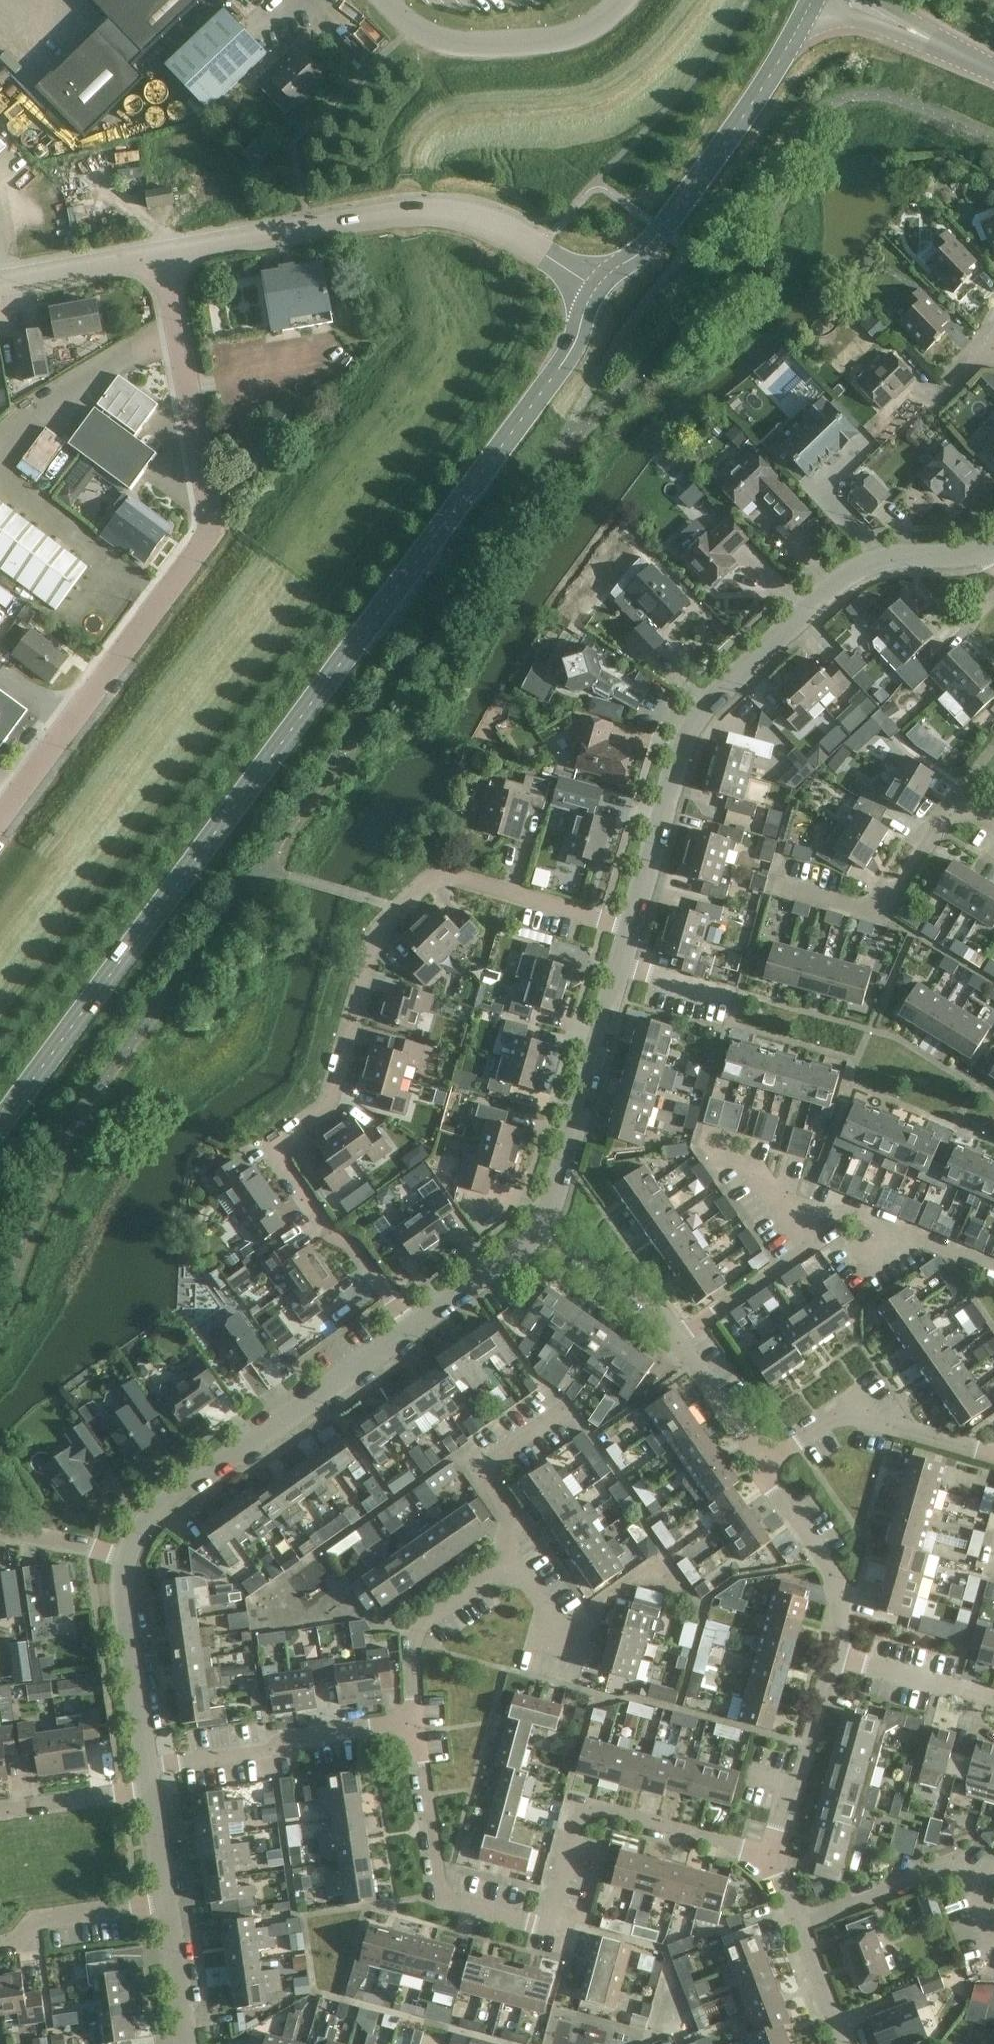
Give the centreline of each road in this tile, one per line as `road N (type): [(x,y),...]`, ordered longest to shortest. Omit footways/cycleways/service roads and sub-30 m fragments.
road 1 (tertiary): [(0,1124),(559,366),(597,287)]
road 2 (residential): [(413,1326),(352,1243),(323,1225),(274,1153),(335,1095),(376,936),(430,878),(456,876),(631,927)]
road 3 (unclassified): [(0,818),(182,574),(198,534),(199,485),(159,249)]
road 4 (residential): [(777,1856),(584,1809),(549,1931),(444,1901),(414,1719)]
road 5 (residential): [(631,927),(677,769),(701,728),(864,568),(992,549)]
road 6 (unclassified): [(159,249),(350,210),(410,206),(471,216),(537,248)]
road 7 (residential): [(125,1561),(156,1510),(413,1326)]
road 8 (tertiary): [(597,287),(663,230),(757,96),(812,0)]
road 9 (residential): [(539,1233),(567,1164),(631,927)]
road 10 (residential): [(993,832),(955,809),(882,912),(771,882)]
road 11 (unclassified): [(386,0),(439,40),(485,48),(576,34),(619,0)]
road 12 (residential): [(993,1947),(969,1880),(954,1868),(925,1870),(887,1894),(799,1925)]
road 13 (residential): [(755,1468),(802,1433),(830,1424),(975,1461),(993,1458)]
road 14 (residential): [(181,1763),(414,1719)]
road 15 (residential): [(835,1657),(849,1602),(755,1468)]
road 16 (residential): [(414,1719),(411,1648),(423,1621),(513,1560)]
road 17 (residential): [(148,1767),(123,1602),(125,1561)]
road 18 (residential): [(513,1560),(513,1524),(486,1477),(492,1463),(561,1414)]
road 19 (residential): [(0,1946),(40,1920),(168,1903)]
road 20 (residential): [(677,1339),(658,1314),(539,1233)]
road 21 (residential): [(677,1339),(778,1272),(809,1233)]
road 22 (residential): [(993,1705),(835,1657)]
road 23 (tertiary): [(993,72),(847,0)]
road 24 (unclassified): [(0,279),(159,249)]
road 25 (residential): [(413,1326),(539,1233)]
road 26 (residential): [(150,1790),(0,1808)]
road 27 (residential): [(755,1468),(677,1339)]
road 28 (residential): [(188,2043),(168,1903)]
road 29 (residential): [(793,1787),(835,1657)]
road 30 (residential): [(0,1531),(125,1561)]
road 31 (residential): [(843,2043),(799,1925)]

